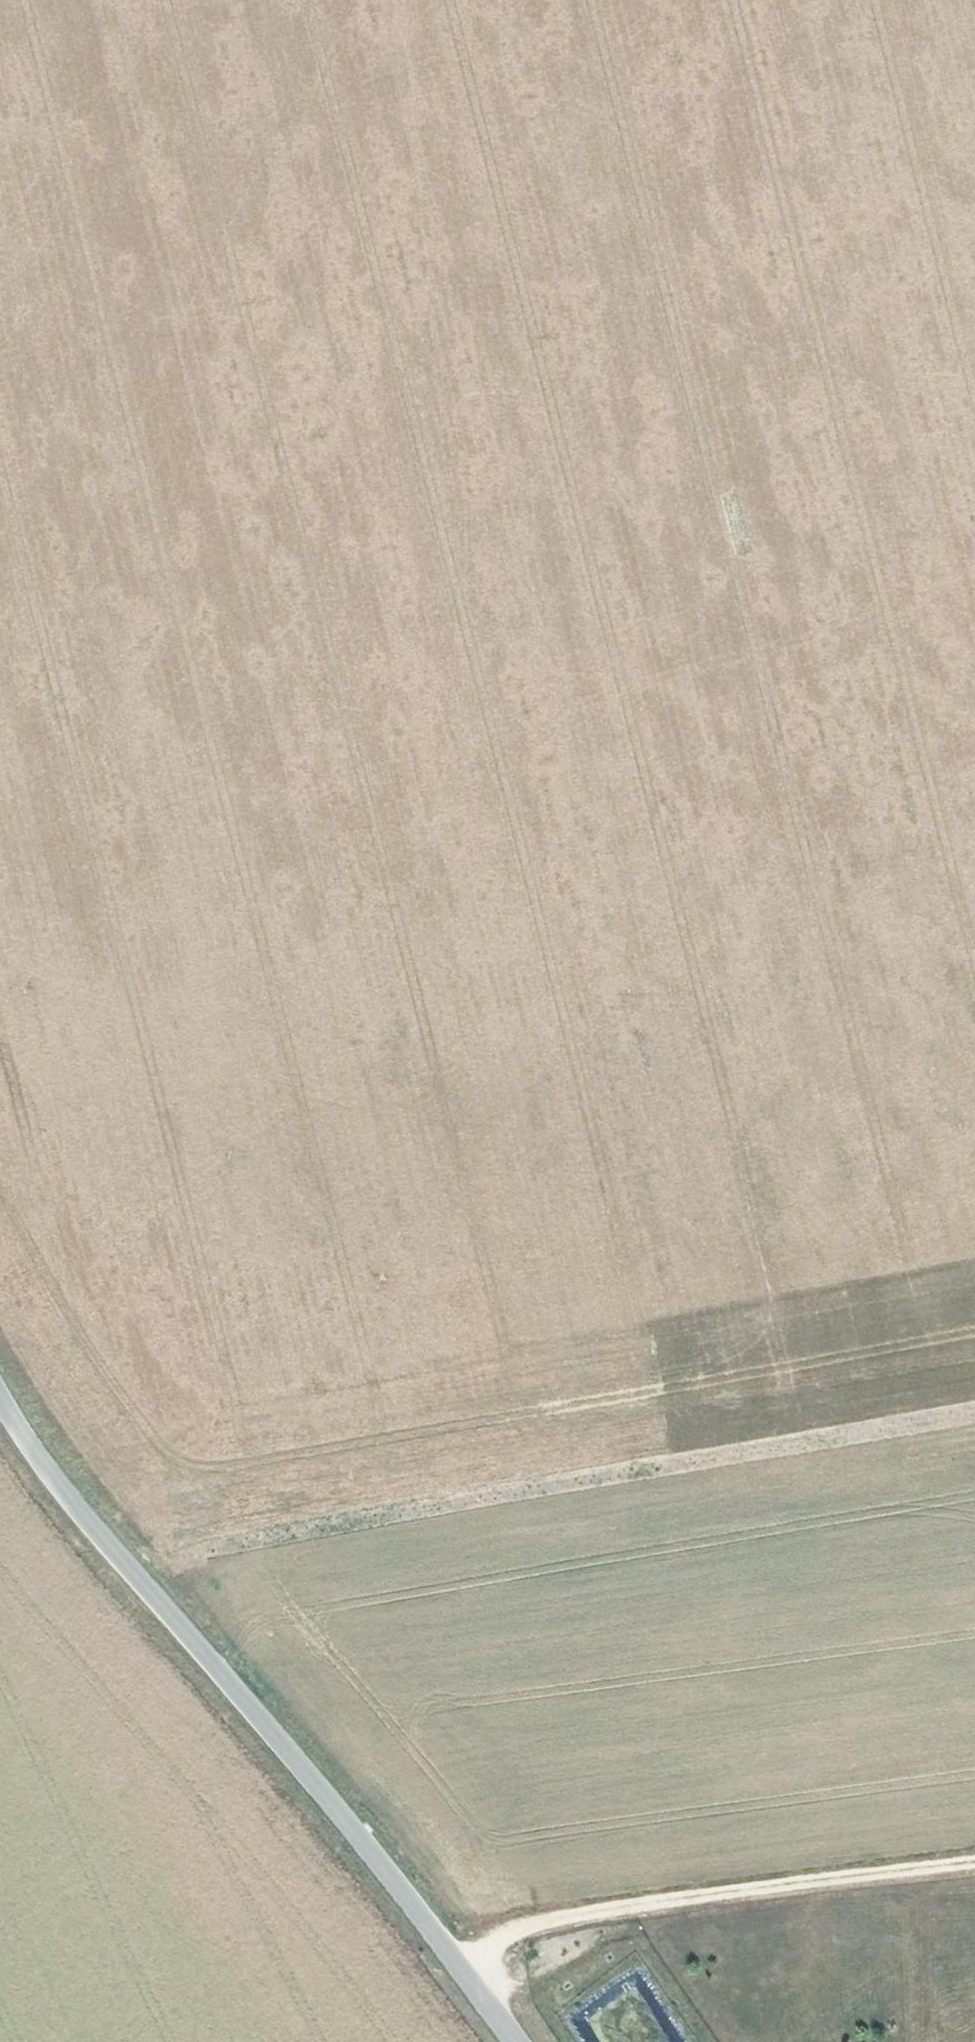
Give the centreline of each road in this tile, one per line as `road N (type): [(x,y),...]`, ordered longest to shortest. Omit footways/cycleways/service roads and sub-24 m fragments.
road 1 (unclassified): [(512,2041),(297,1767),(80,1517),(0,1403)]
road 2 (track): [(974,1859),(568,1913),(453,1962)]

